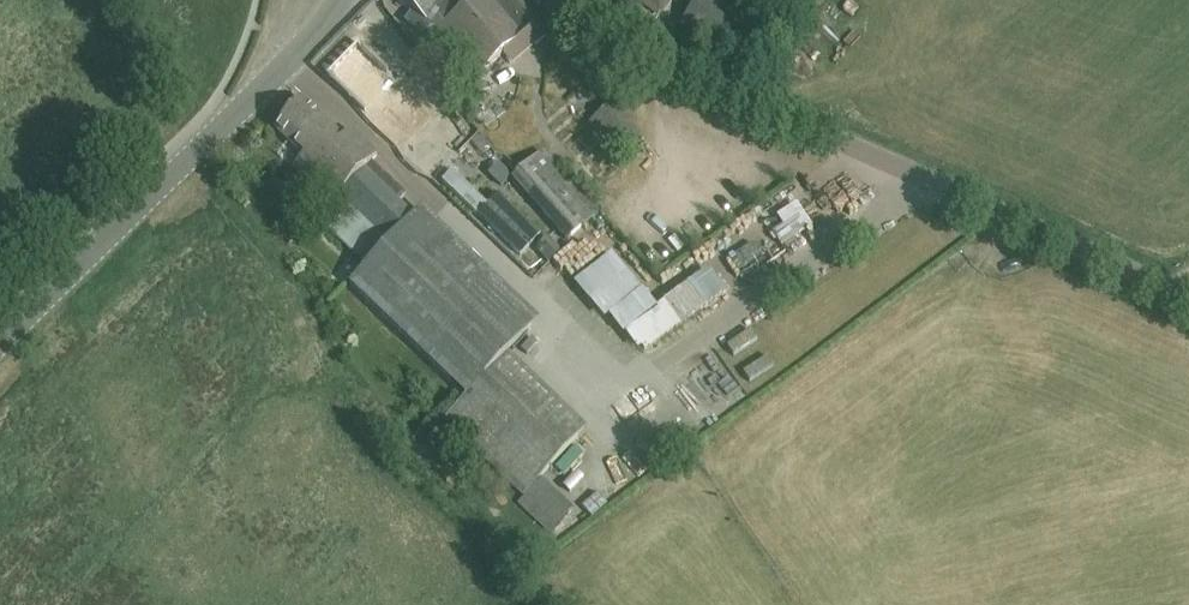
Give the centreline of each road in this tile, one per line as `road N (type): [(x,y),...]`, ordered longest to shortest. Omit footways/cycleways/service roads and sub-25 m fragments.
road 1 (tertiary): [(1188,294),(695,75),(643,50),(574,0)]
road 2 (secondary): [(0,343),(344,0)]

